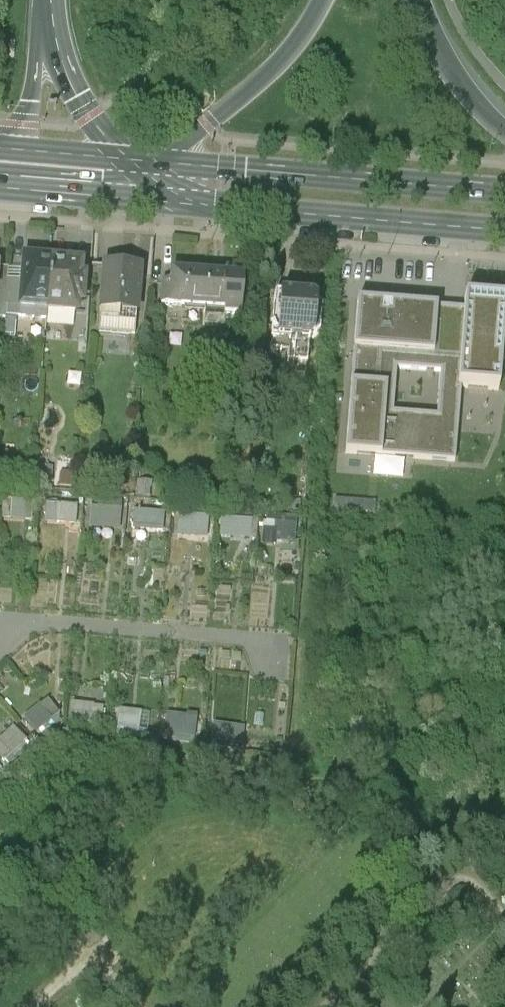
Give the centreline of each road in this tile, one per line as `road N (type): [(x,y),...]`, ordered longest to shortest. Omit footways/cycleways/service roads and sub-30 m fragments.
road 1 (primary): [(140,174),(164,190),(223,207),(504,231)]
road 2 (primary): [(504,192),(246,171),(140,174)]
road 3 (trunk): [(140,174),(265,76),(321,0)]
road 4 (trunk): [(49,0),(77,96),(140,174)]
road 5 (trunk): [(48,0),(18,164)]
road 6 (trunk): [(504,128),(432,42),(413,0)]
road 7 (primary): [(18,164),(140,174)]

